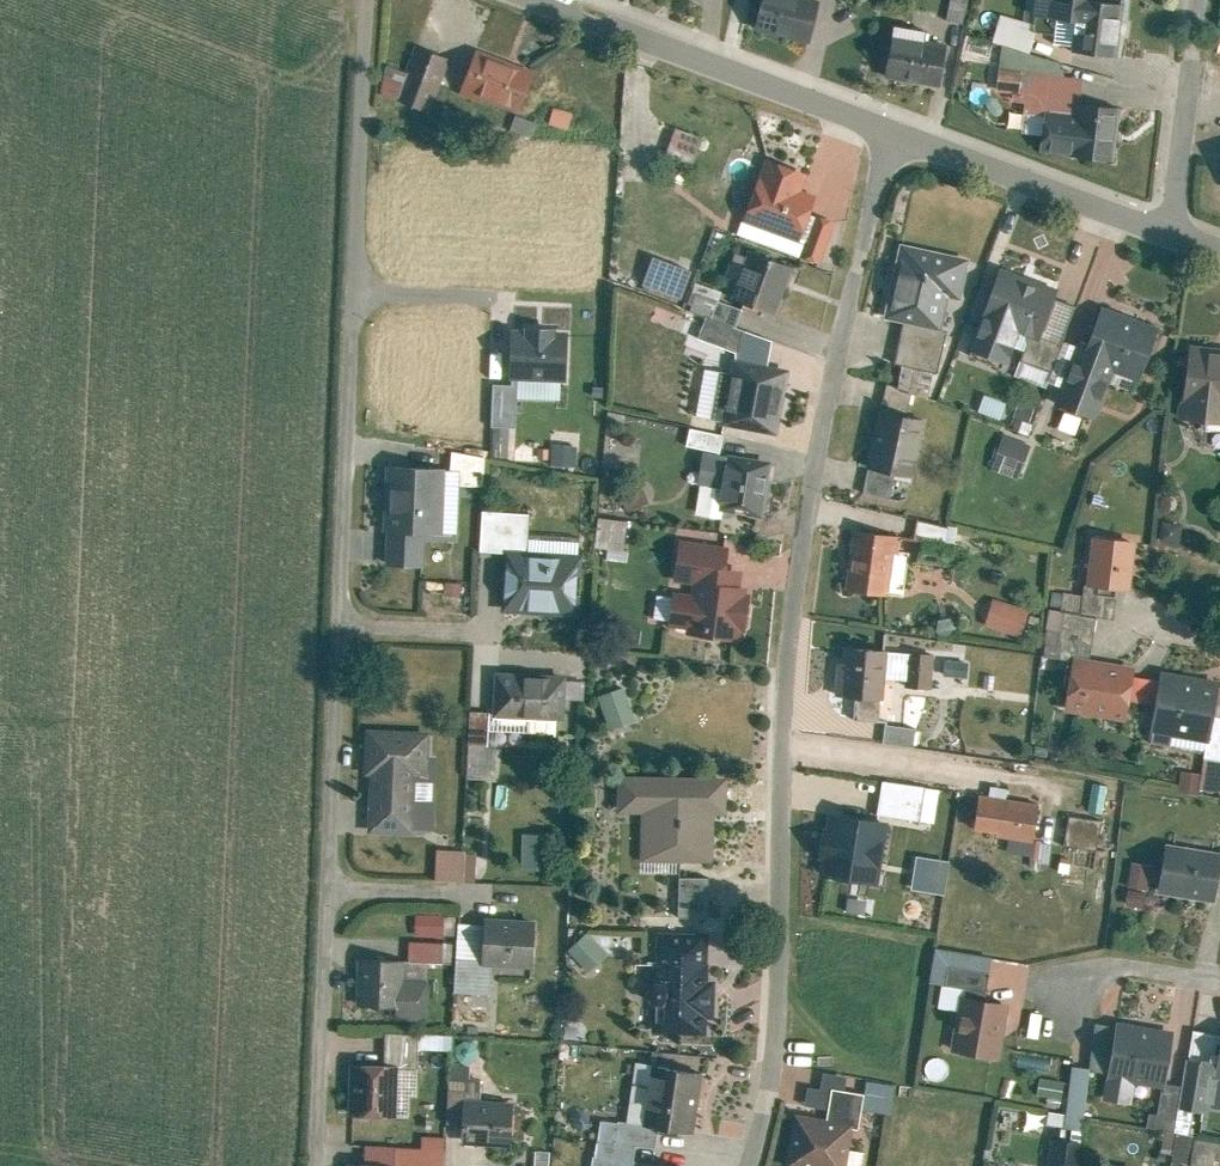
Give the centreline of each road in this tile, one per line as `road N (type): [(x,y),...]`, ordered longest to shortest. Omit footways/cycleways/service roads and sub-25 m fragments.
road 1 (residential): [(897,136),(875,188),(783,695),(770,1095),(753,1165)]
road 2 (residential): [(370,0),(320,614)]
road 3 (residential): [(536,0),(897,136)]
road 4 (residential): [(897,136),(1169,234)]
road 5 (residential): [(310,883),(313,1165)]
road 6 (residential): [(320,614),(310,883)]
road 7 (residential): [(1198,0),(1169,234)]
road 8 (residential): [(1075,957),(1219,976)]
road 9 (residential): [(454,619),(320,614)]

